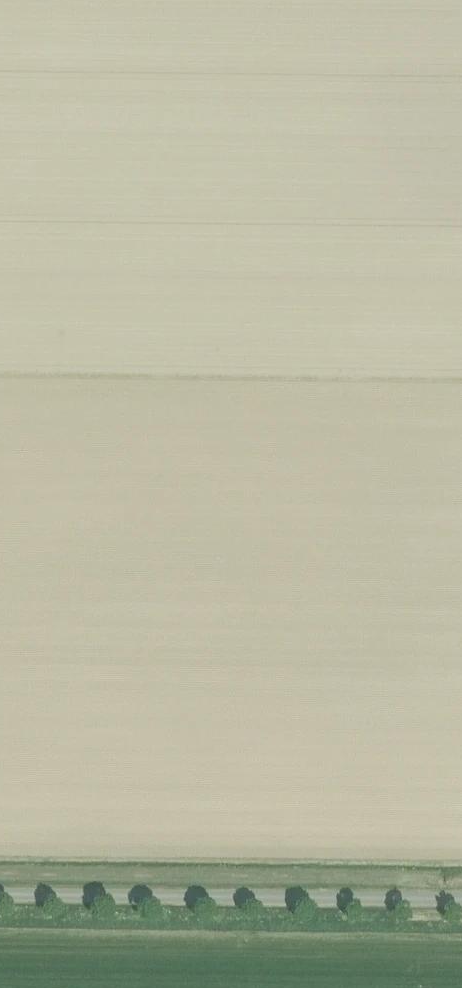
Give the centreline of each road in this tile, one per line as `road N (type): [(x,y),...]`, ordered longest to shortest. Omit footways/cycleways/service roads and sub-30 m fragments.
road 1 (unclassified): [(0,895),(461,900)]

